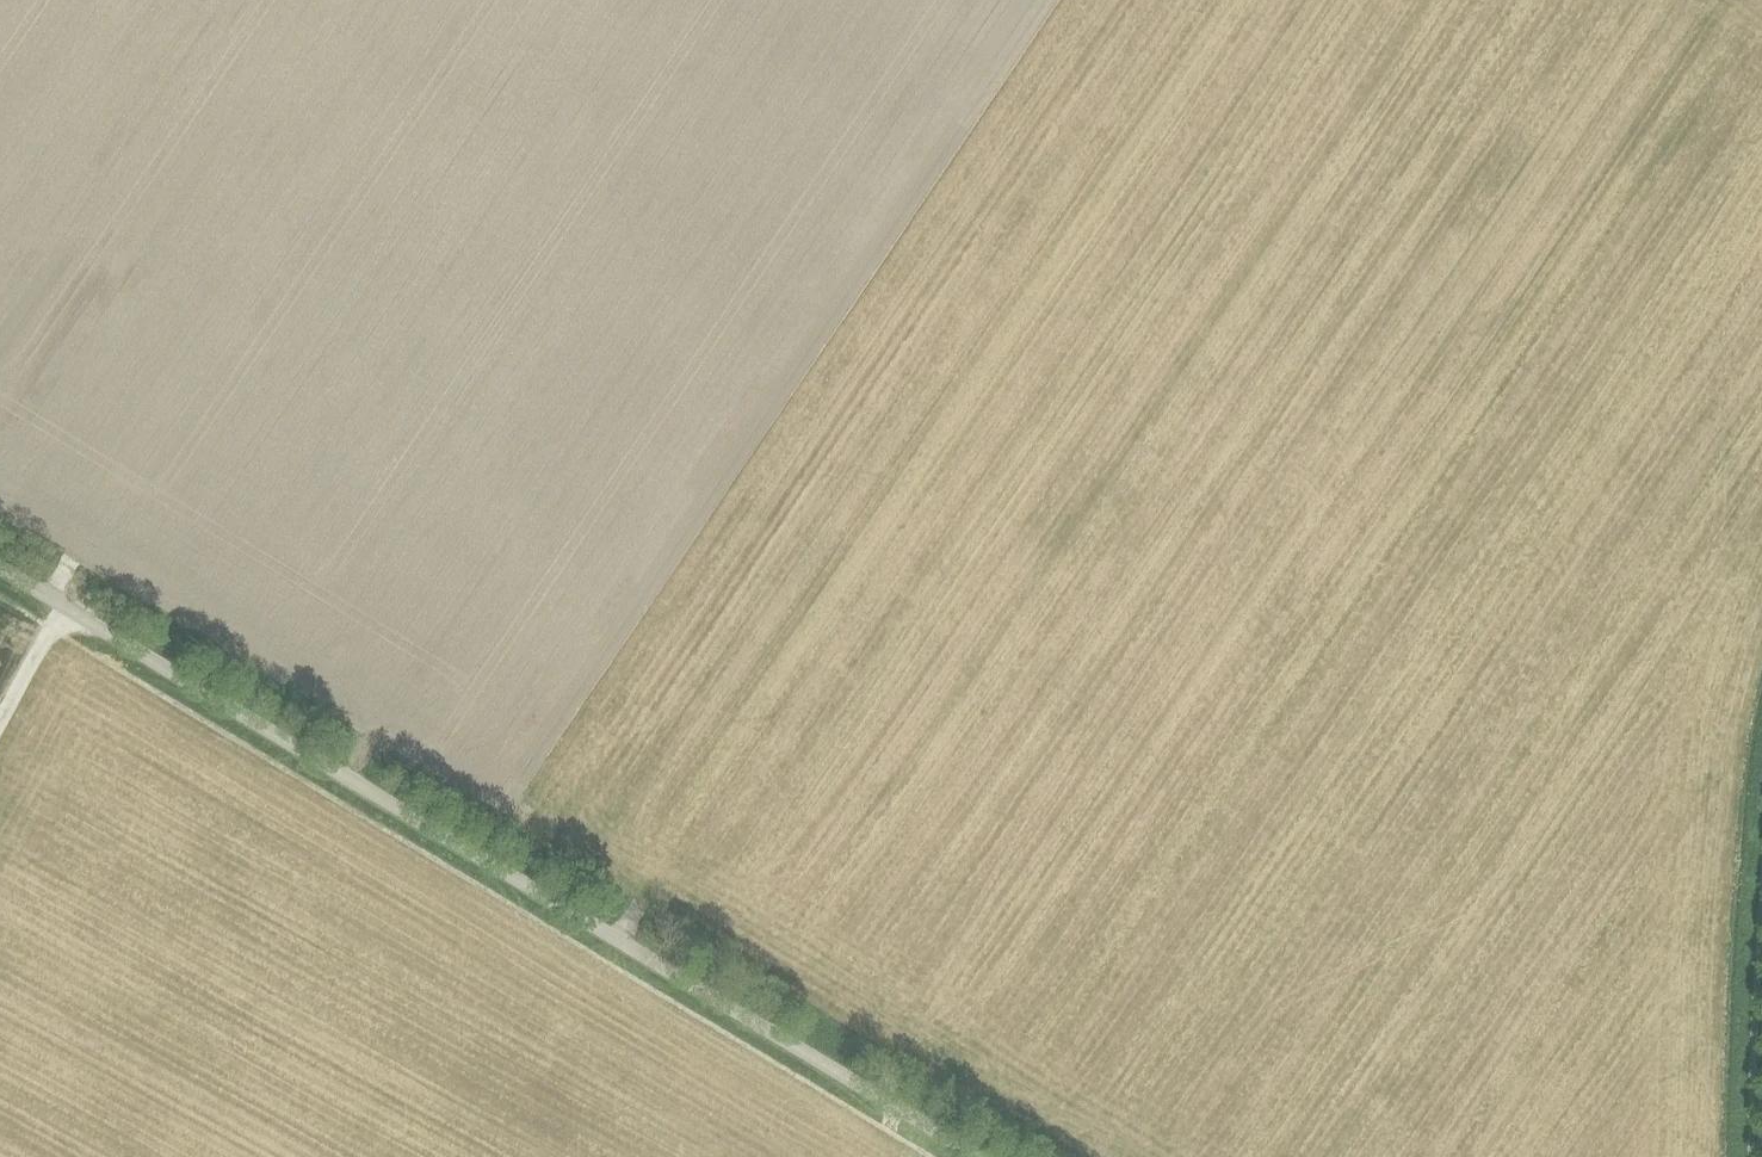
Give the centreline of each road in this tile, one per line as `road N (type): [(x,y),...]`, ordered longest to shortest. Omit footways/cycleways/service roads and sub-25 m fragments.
road 1 (unclassified): [(983,1156),(0,565)]
road 2 (track): [(65,604),(0,723)]

